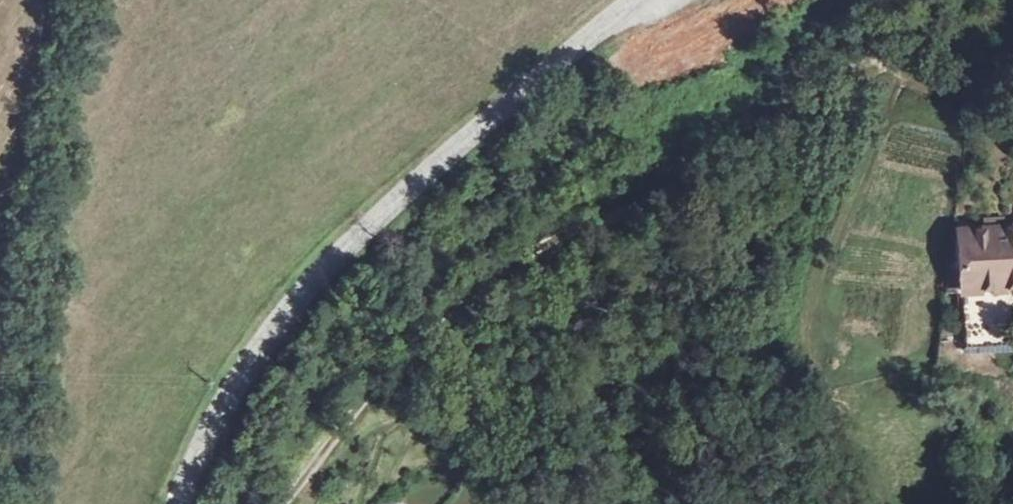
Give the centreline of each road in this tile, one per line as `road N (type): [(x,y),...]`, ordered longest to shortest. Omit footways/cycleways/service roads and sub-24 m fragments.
road 1 (track): [(284,503),(371,393),(523,256),(659,195),(868,57),(1012,118)]
road 2 (tertiary): [(181,503),(267,337),(310,284),(634,0)]

